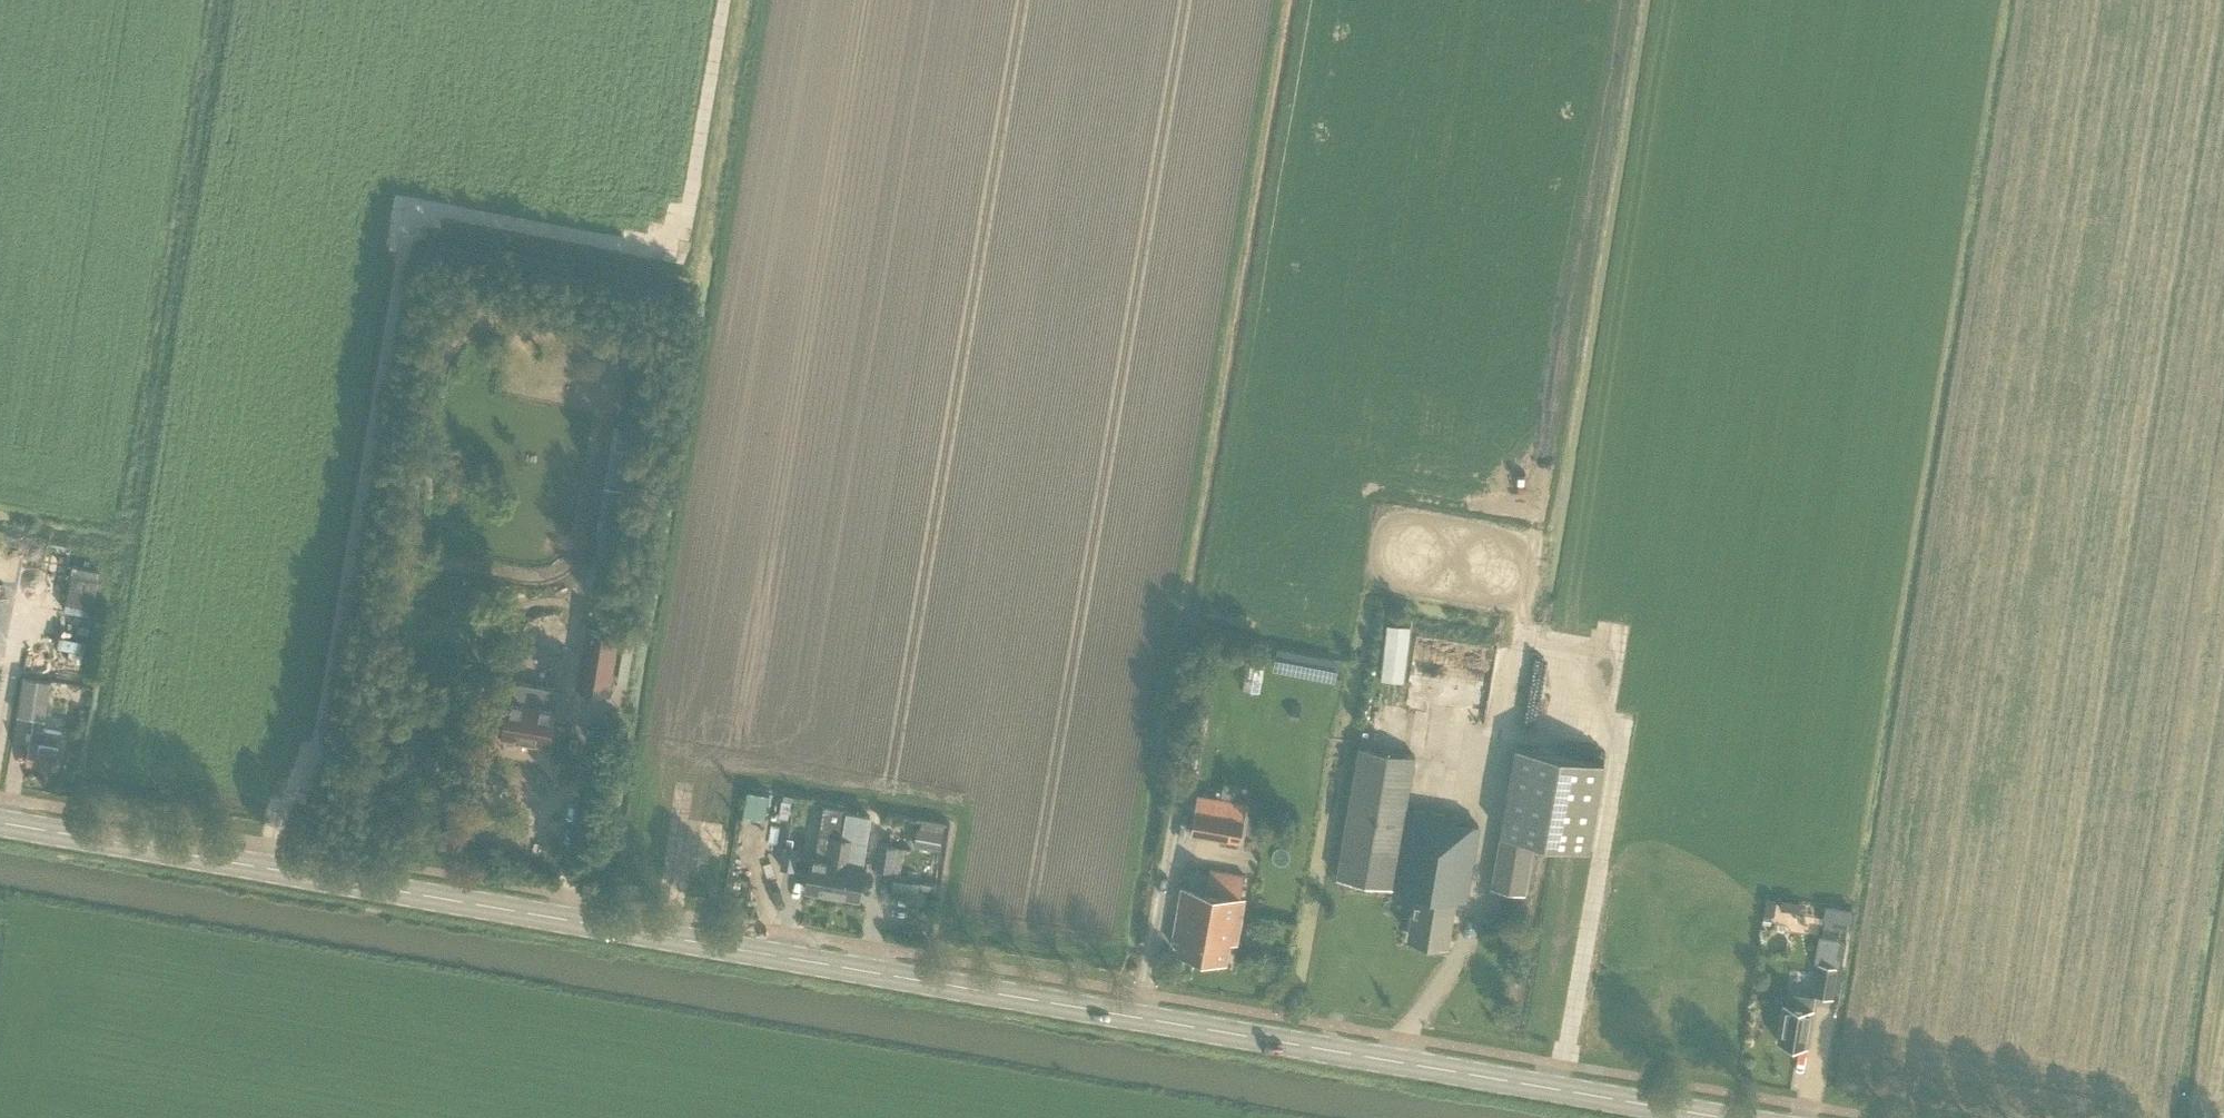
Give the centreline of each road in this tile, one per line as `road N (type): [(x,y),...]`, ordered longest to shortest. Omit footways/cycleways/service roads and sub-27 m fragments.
road 1 (tertiary): [(1731,1117),(273,868)]
road 2 (track): [(277,844),(293,798),(317,769),(413,221),(435,209),(656,247),(687,223),(725,0)]
road 3 (tertiary): [(273,868),(0,821)]

